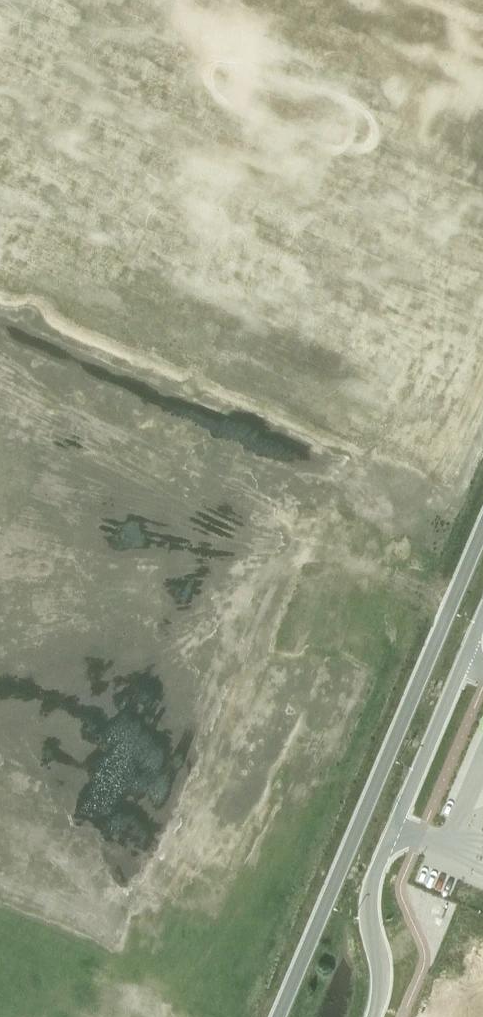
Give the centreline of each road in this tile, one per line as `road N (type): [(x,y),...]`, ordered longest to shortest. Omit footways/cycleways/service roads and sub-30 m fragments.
road 1 (unclassified): [(482,534),(283,1016)]
road 2 (unclassified): [(370,1016),(378,963),(368,897),(482,615)]

